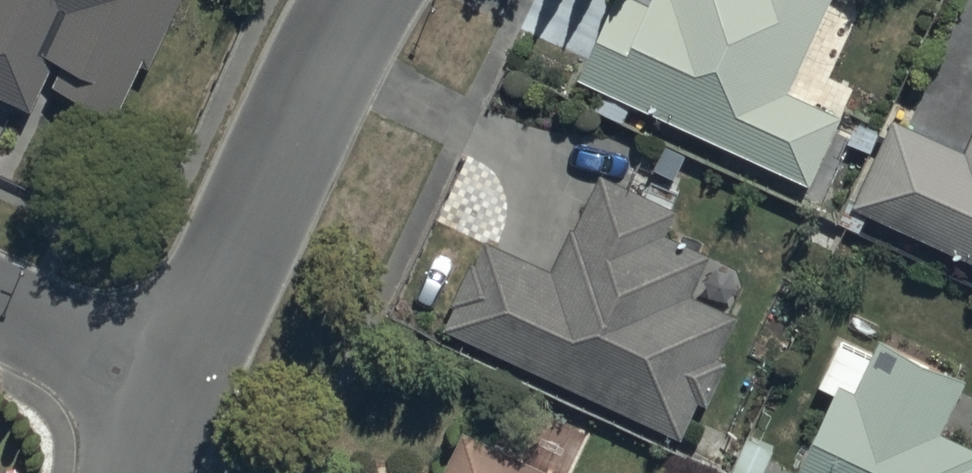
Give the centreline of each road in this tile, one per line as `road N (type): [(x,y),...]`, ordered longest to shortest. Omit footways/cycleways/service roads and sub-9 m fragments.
road 1 (residential): [(173,388),(349,0)]
road 2 (residential): [(173,388),(0,311)]

